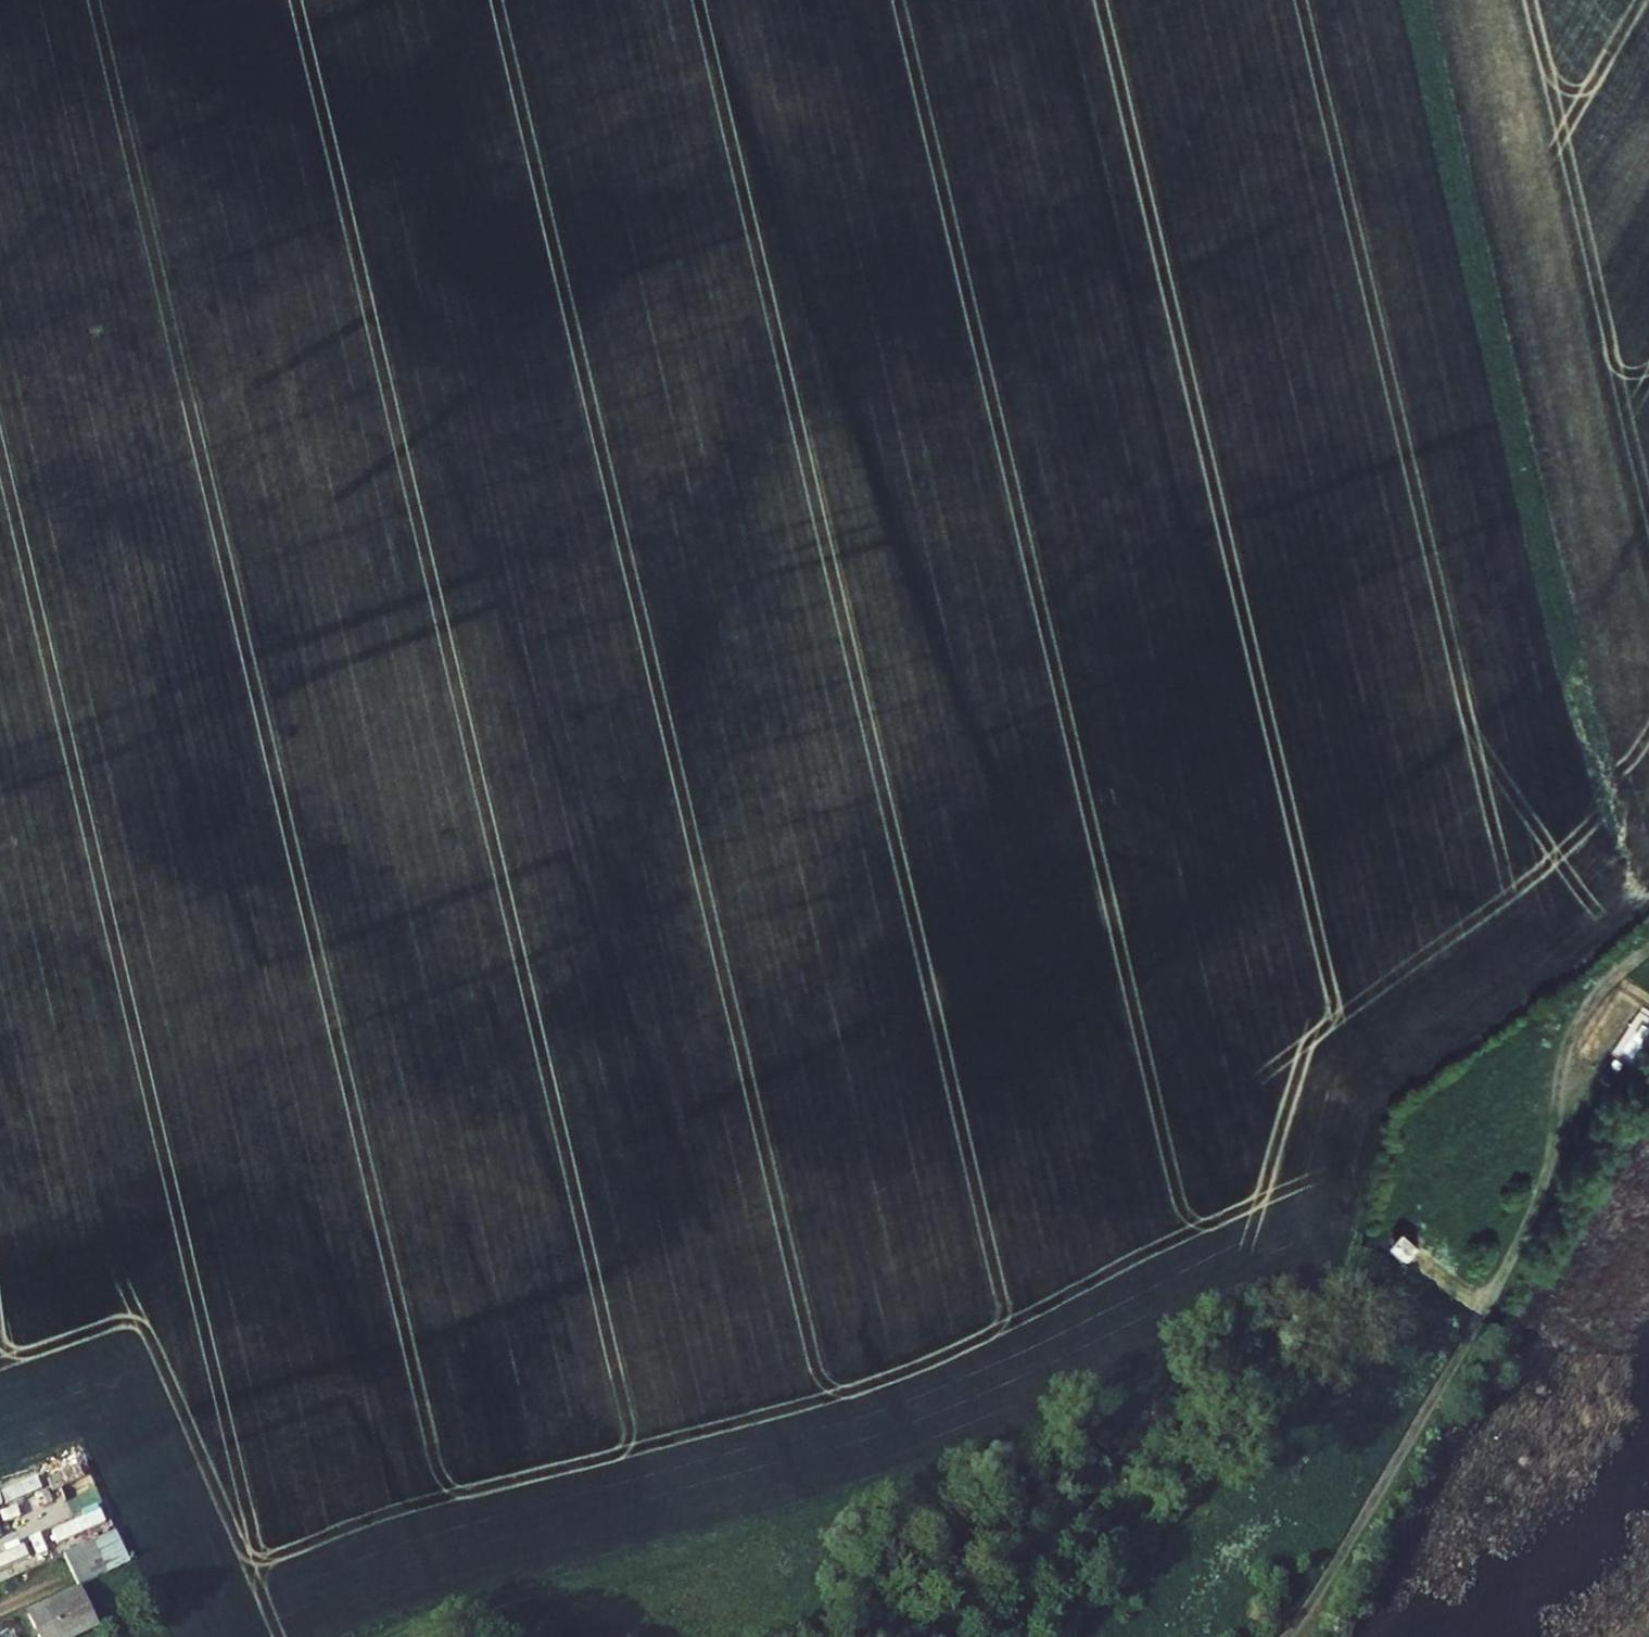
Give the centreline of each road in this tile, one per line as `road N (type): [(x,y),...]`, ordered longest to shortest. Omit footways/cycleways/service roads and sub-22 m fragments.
road 1 (track): [(1274,1636),(1392,1469),(1543,1172),(1552,1080),(1580,1006),(1648,946)]
road 2 (track): [(1422,0),(1606,774)]

